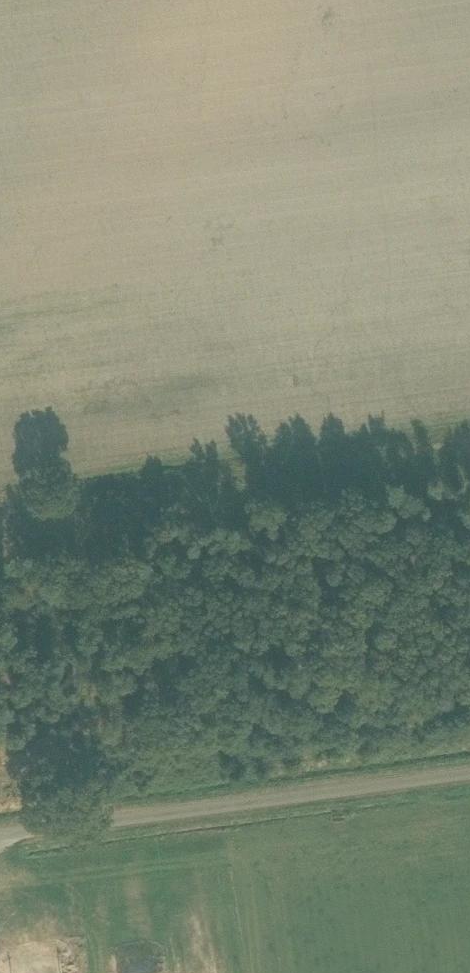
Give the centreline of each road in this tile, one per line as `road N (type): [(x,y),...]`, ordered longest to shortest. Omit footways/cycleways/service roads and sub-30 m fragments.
road 1 (unclassified): [(0,835),(469,773)]

